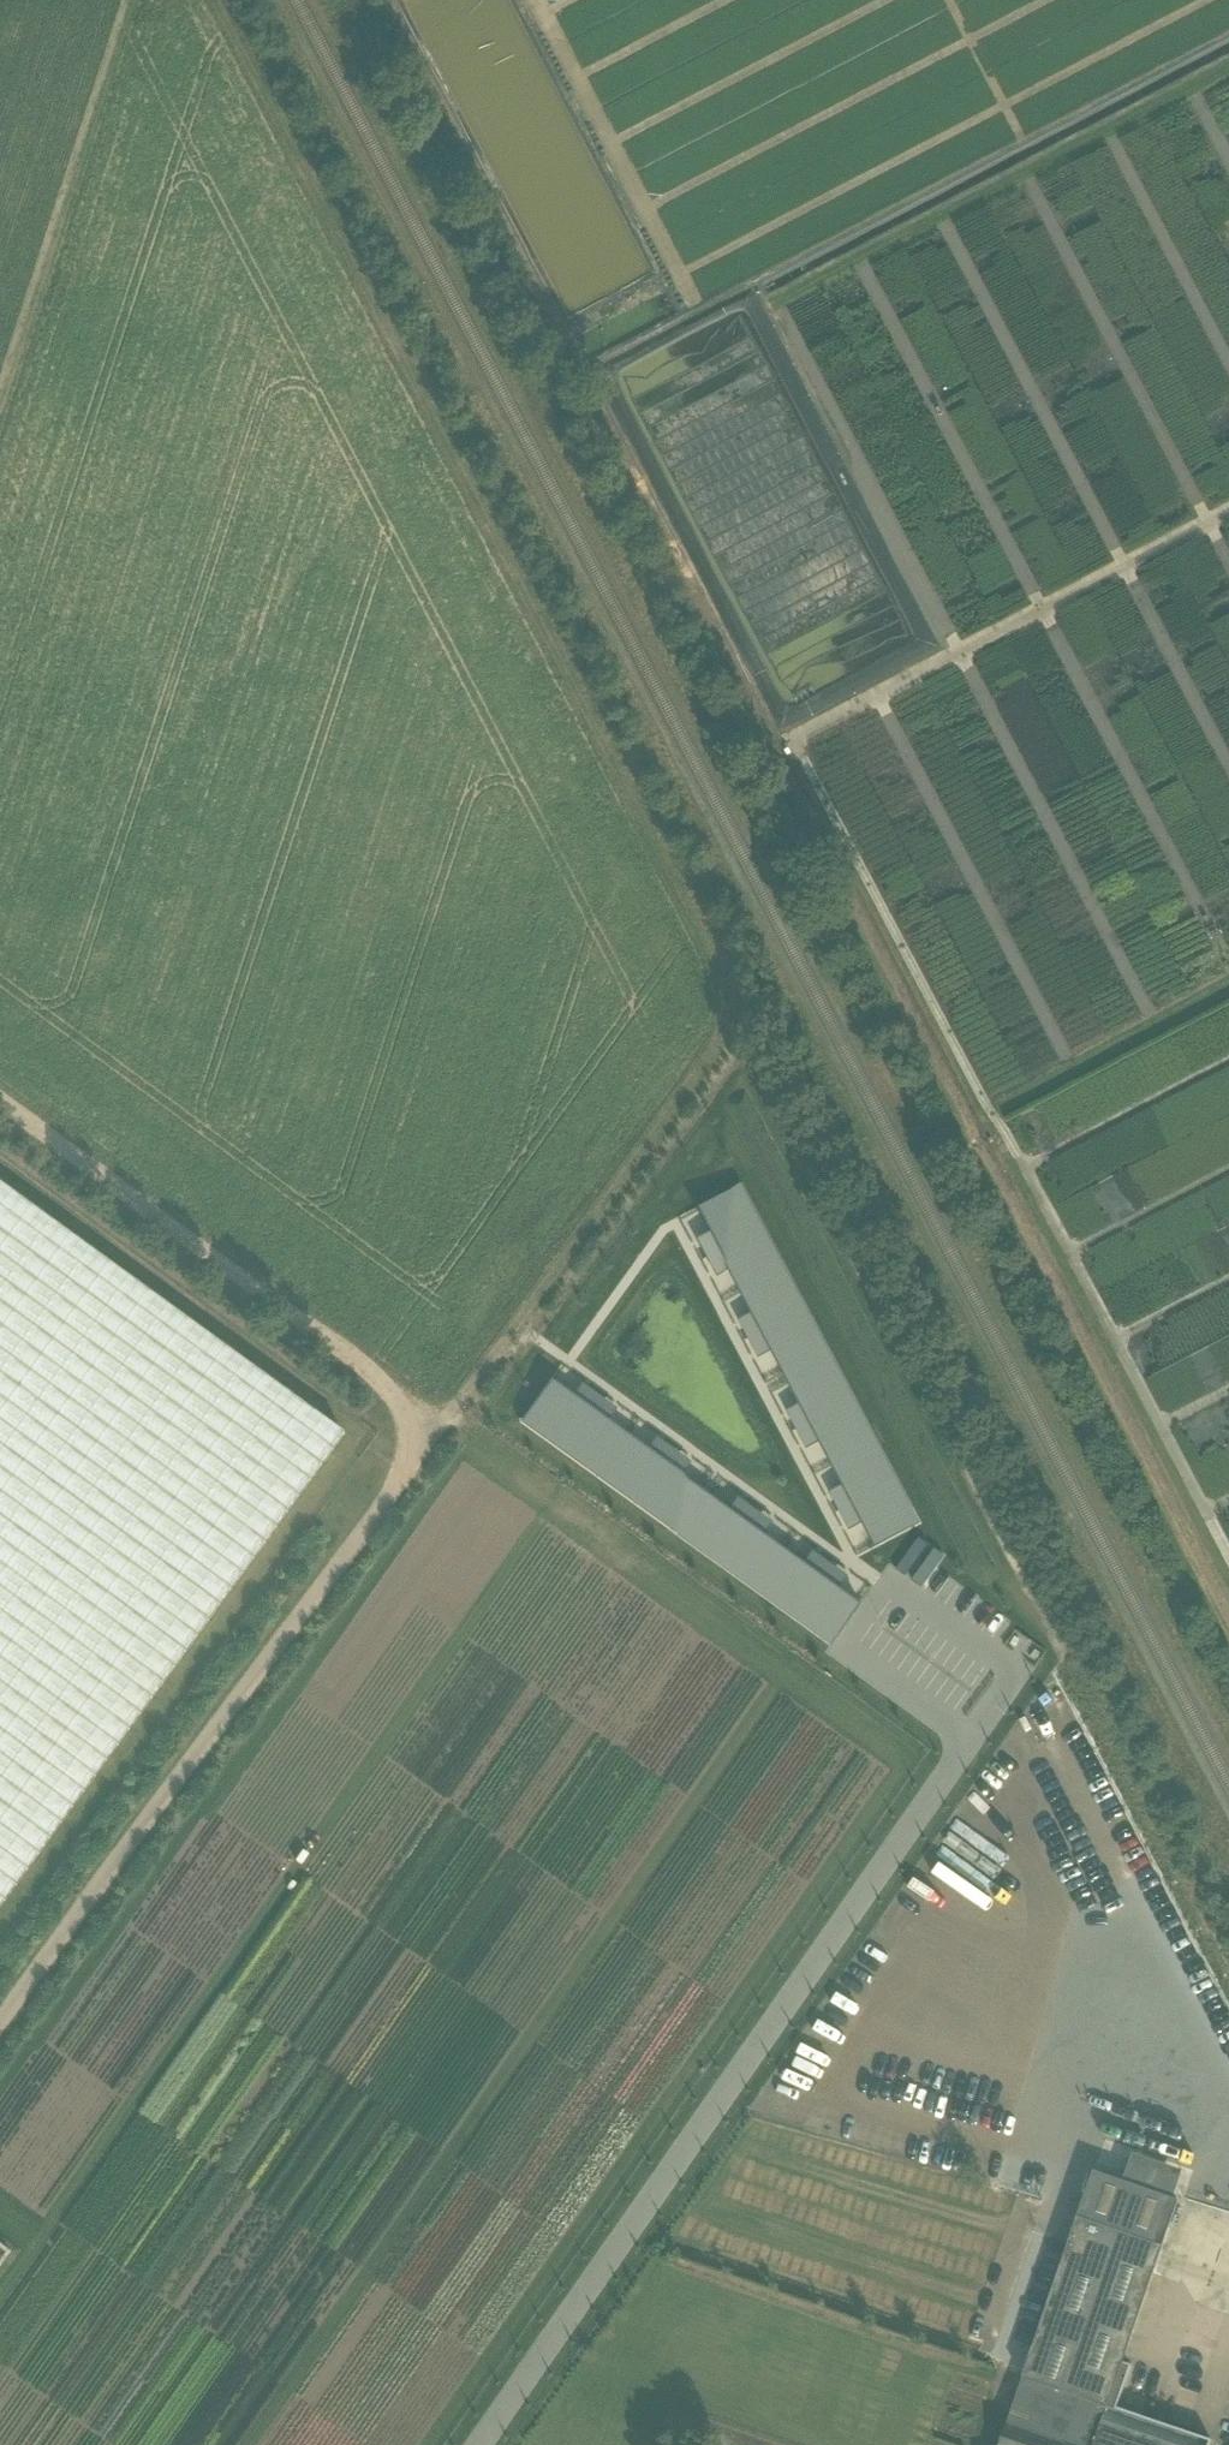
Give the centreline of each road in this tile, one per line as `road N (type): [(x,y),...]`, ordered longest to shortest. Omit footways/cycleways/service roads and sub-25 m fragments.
road 1 (track): [(416,1441),(413,1464),(384,1510),(0,2024)]
road 2 (track): [(416,1441),(392,1392),(0,1107)]
road 3 (track): [(749,1019),(416,1441)]

